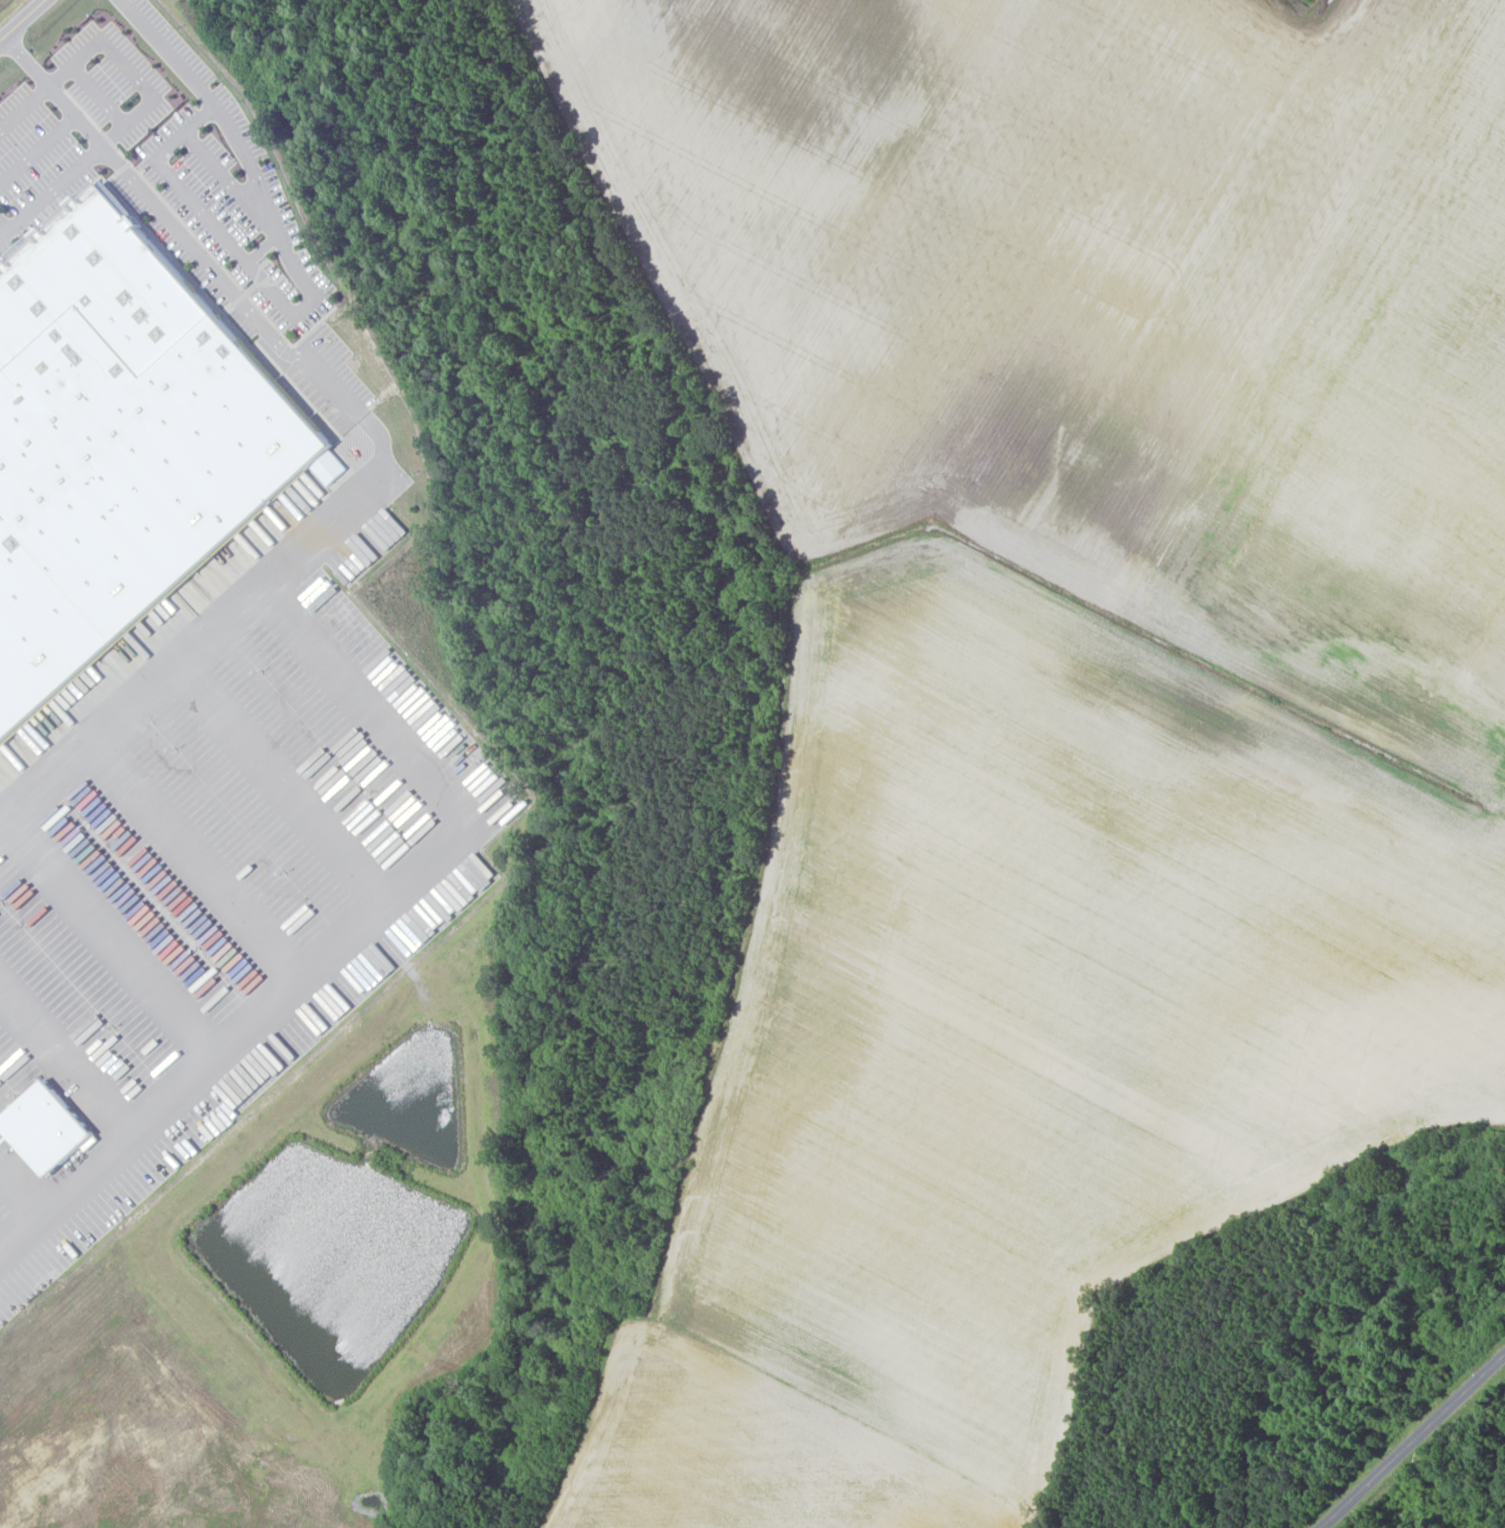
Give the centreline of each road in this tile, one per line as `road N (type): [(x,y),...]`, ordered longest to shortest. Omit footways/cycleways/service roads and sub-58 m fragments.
road 1 (residential): [(1328,1527),(1504,1361)]

